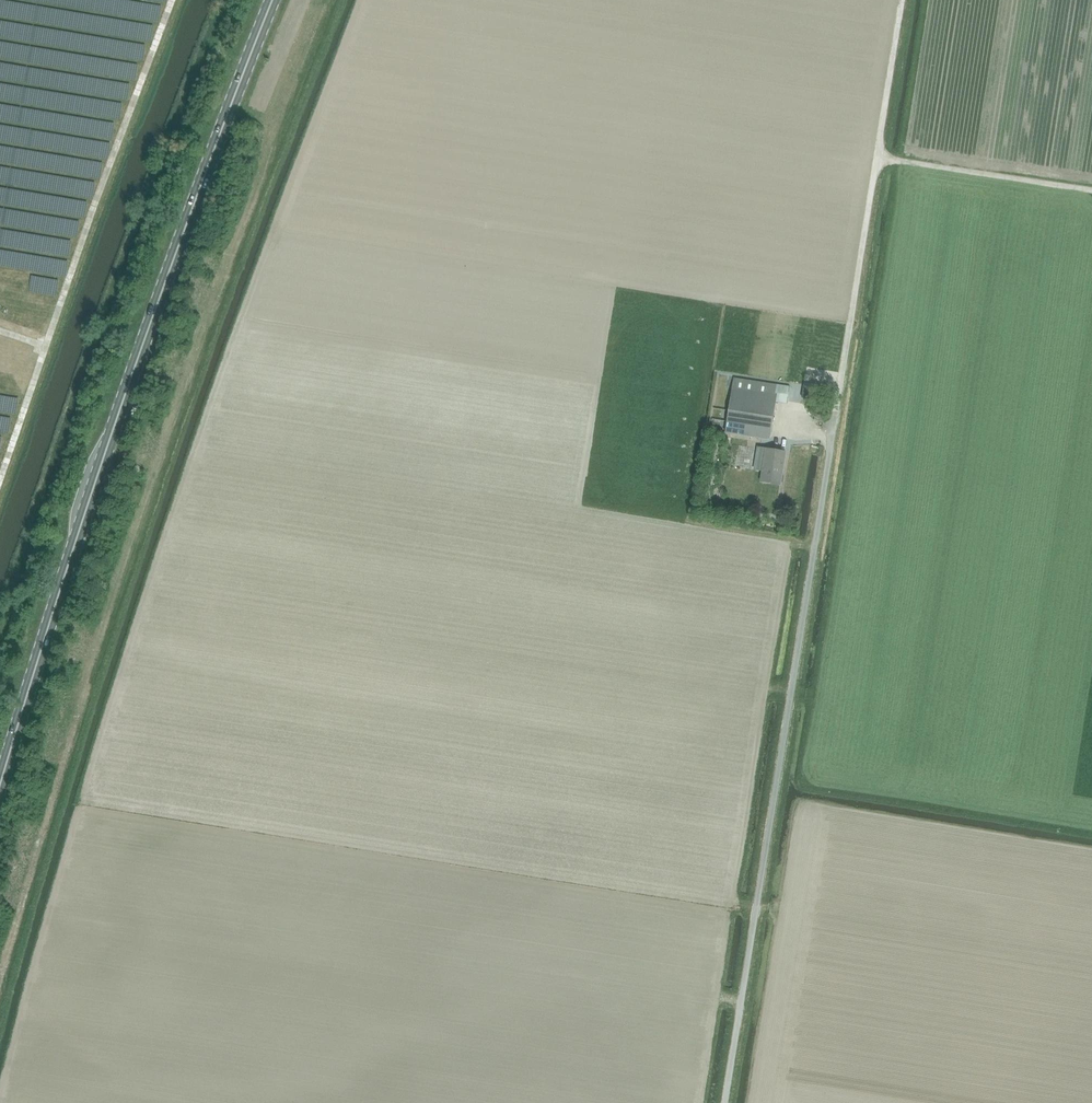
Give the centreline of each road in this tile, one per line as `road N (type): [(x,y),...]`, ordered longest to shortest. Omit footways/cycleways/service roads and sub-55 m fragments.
road 1 (unclassified): [(723,1102),(906,0)]
road 2 (primary): [(0,788),(103,459),(273,0)]

